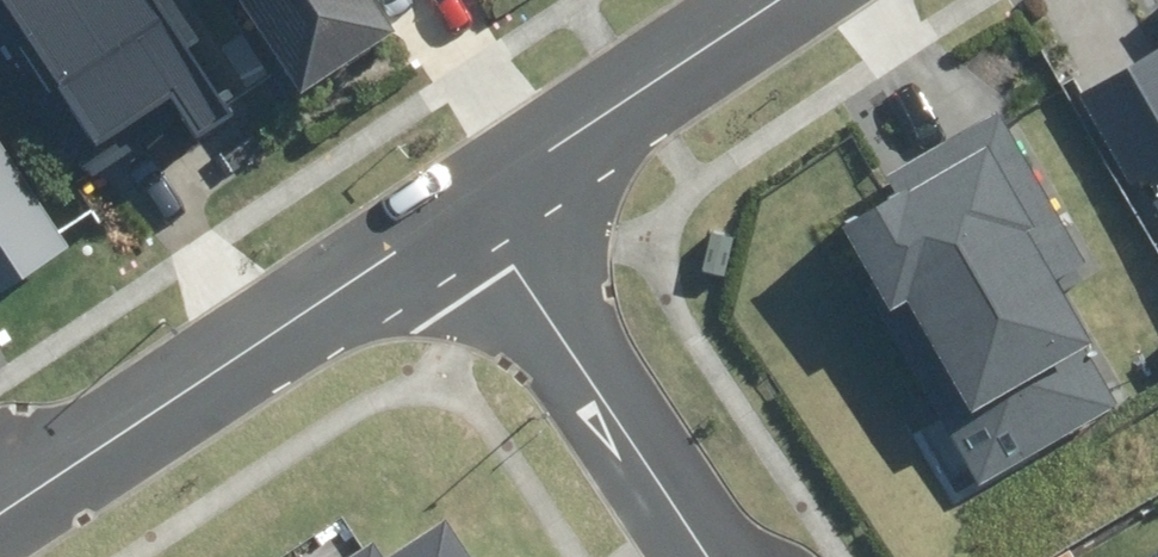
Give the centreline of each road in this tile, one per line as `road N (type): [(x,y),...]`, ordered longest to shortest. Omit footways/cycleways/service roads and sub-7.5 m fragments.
road 1 (residential): [(0,500),(454,193)]
road 2 (residential): [(454,193),(707,556)]
road 3 (residential): [(454,193),(729,0)]

